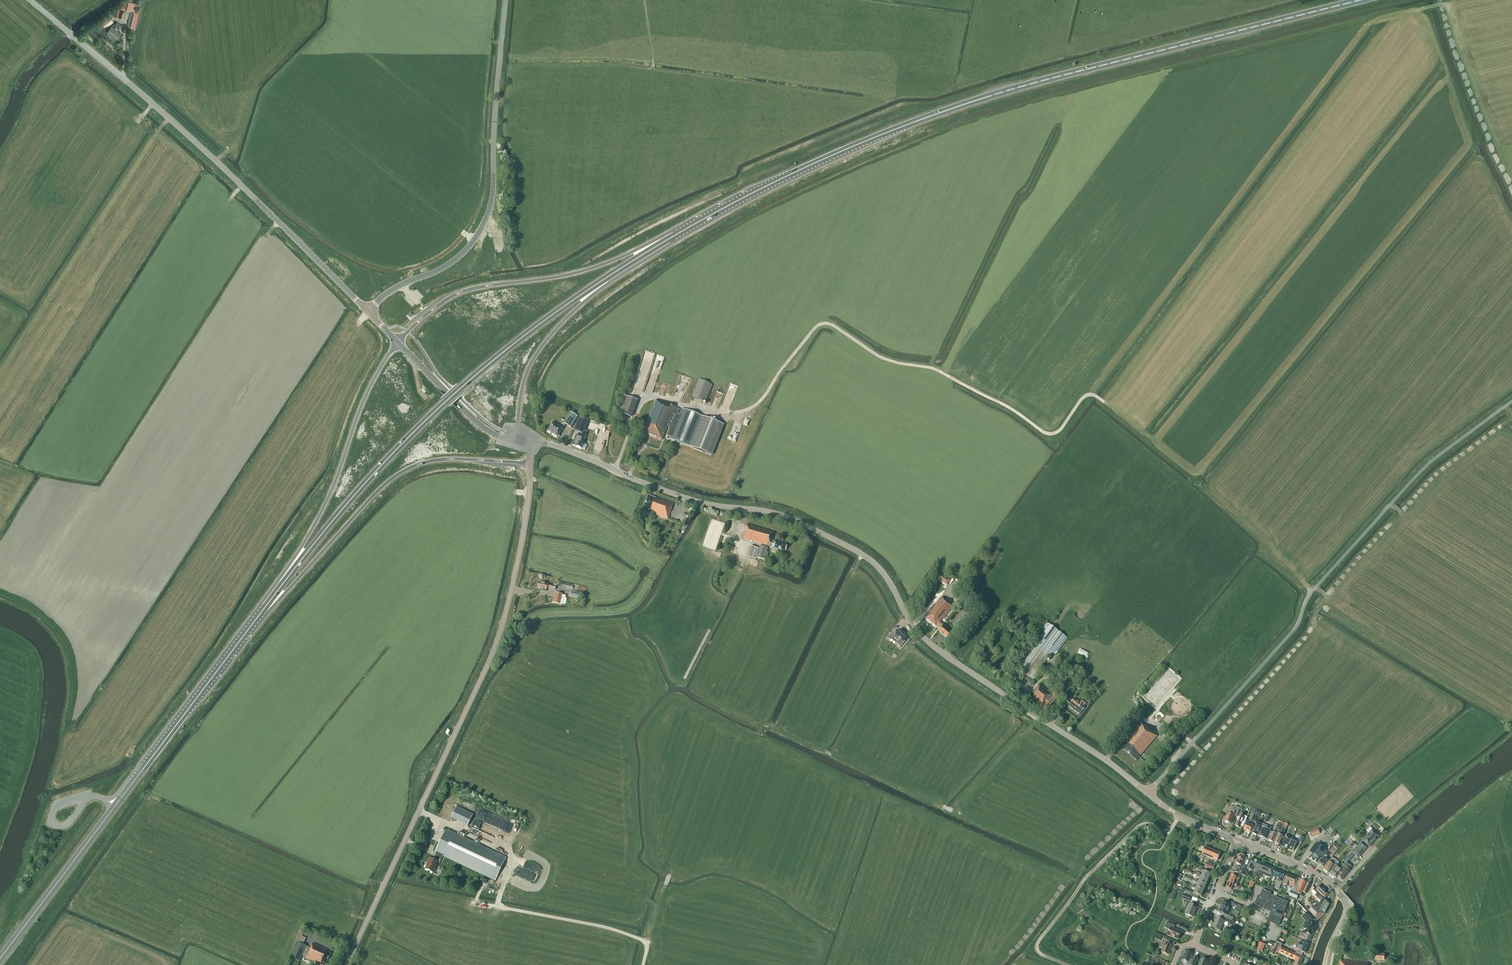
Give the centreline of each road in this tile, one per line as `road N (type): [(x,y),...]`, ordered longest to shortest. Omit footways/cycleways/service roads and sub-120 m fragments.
road 1 (trunk): [(662,243),(788,175),(945,111),(1358,0)]
road 2 (tertiary): [(1148,793),(922,637),(870,558),(797,520),(696,502),(548,444)]
road 3 (tertiary): [(346,964),(502,634),(529,463)]
road 4 (unclassified): [(1148,793),(1294,632),(1309,595),(1414,481),(1511,403)]
road 5 (tertiary): [(366,312),(218,163),(30,0)]
road 6 (trunk): [(605,278),(448,400),(283,584)]
road 7 (trunk): [(0,958),(266,605)]
road 8 (tertiary): [(366,312),(397,287),(449,265),(487,218),(506,0)]
road 9 (trunk): [(266,605),(403,471),(441,459),(529,463)]
road 10 (trunk): [(662,243),(565,275),(461,293),(398,342)]
road 11 (trunk): [(398,342),(283,584)]
road 12 (track): [(1179,816),(1169,834),(1139,826),(1084,880),(1037,944),(1041,954),(1067,964)]
road 13 (track): [(511,855),(498,905),(644,941),(642,964)]
road 14 (trunk): [(516,440),(528,368),(605,278)]
road 15 (track): [(165,964),(74,920),(32,964)]
road 16 (tertiary): [(516,440),(480,425),(398,342)]

